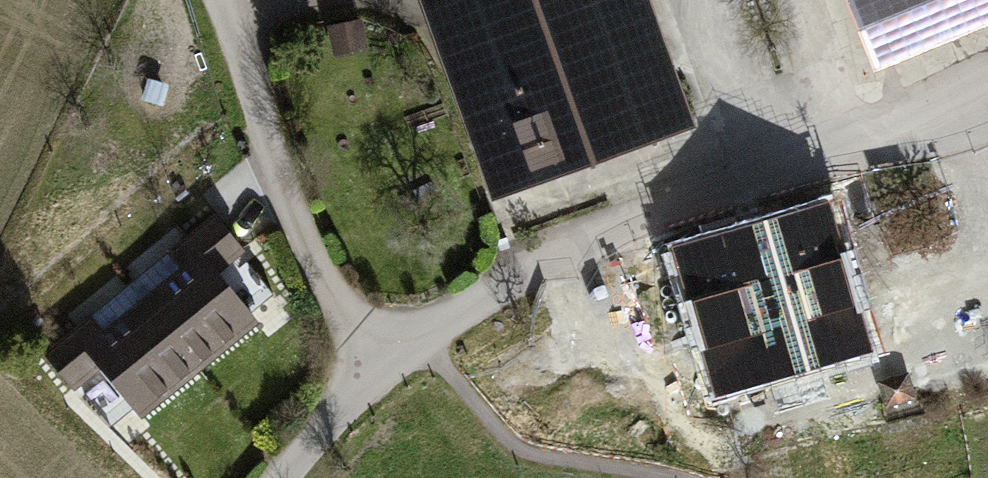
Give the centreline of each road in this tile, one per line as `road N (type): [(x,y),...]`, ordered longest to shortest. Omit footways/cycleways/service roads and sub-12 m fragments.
road 1 (residential): [(987,72),(847,137),(551,252),(377,366)]
road 2 (unclassified): [(377,366),(268,168),(222,0)]
road 3 (track): [(717,477),(639,217)]
road 4 (residential): [(377,366),(281,477)]

